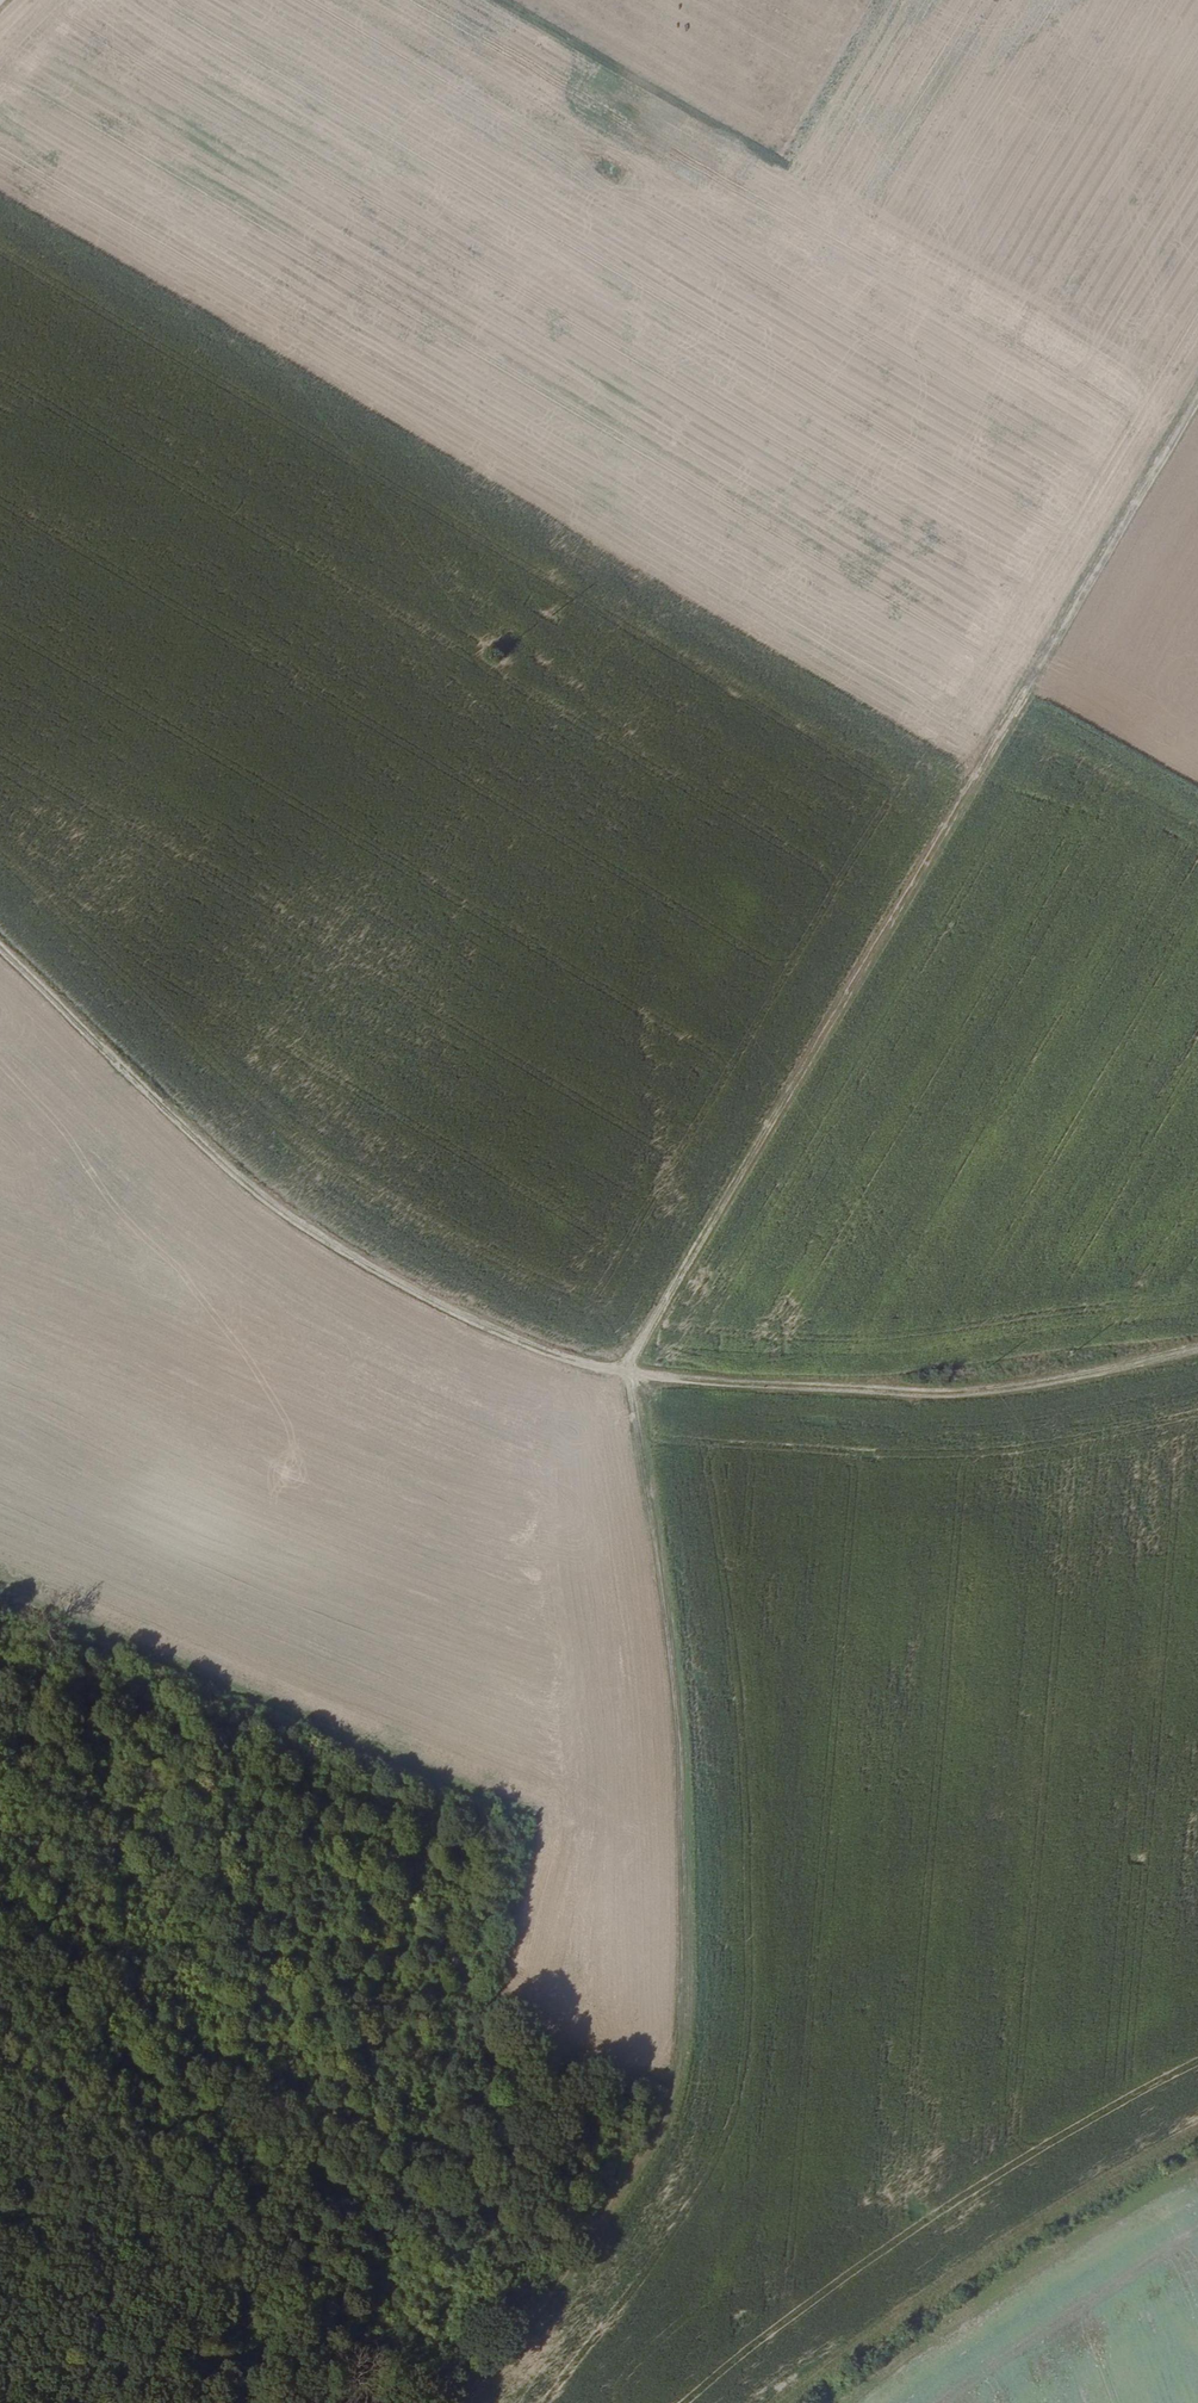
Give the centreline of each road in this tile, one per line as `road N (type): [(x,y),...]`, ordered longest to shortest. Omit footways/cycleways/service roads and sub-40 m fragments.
road 1 (track): [(630,1374),(1197,397)]
road 2 (track): [(464,2402),(644,2149),(676,2059),(684,1937),(669,1631),(630,1374)]
road 3 (track): [(0,948),(230,1169),(311,1229),(410,1291),(532,1348),(630,1374)]
road 4 (track): [(630,1374),(948,1393),(1047,1382),(1197,1347)]

